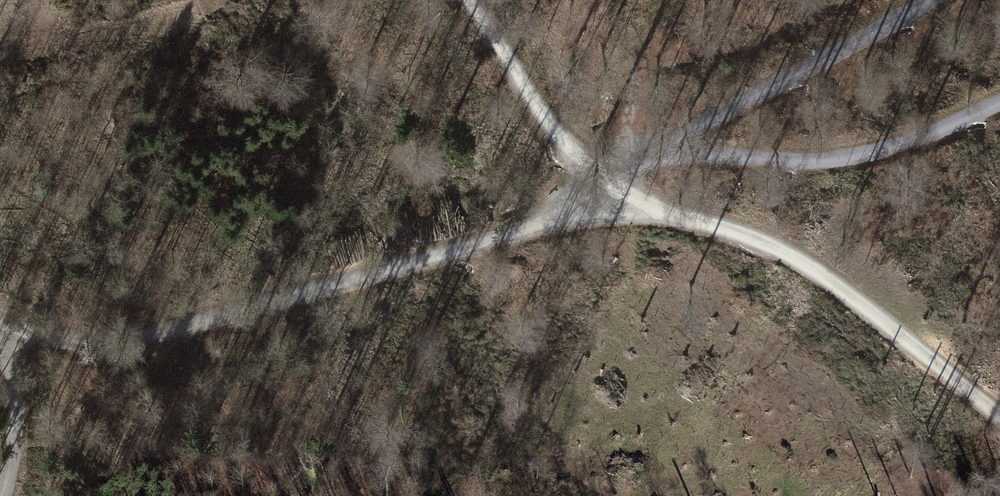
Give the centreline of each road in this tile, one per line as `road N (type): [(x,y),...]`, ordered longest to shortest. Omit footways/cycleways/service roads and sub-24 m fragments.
road 1 (track): [(0,325),(90,342),(135,340),(486,241),(595,201)]
road 2 (track): [(595,201),(691,220),(792,254),(999,415)]
road 3 (track): [(595,201),(631,168),(668,150),(803,161),(847,156),(999,104)]
road 4 (track): [(668,150),(930,0)]
road 5 (track): [(469,0),(595,201)]
road 6 (track): [(0,476),(20,330)]

